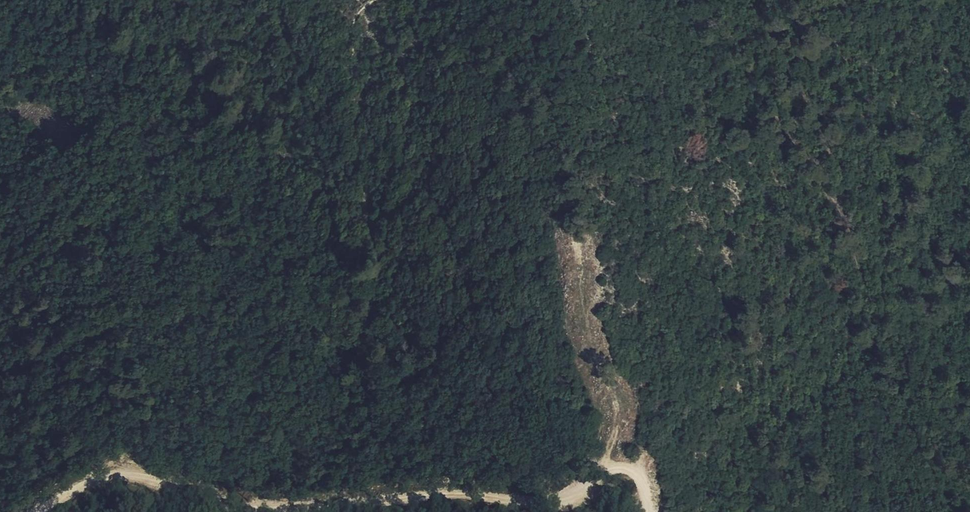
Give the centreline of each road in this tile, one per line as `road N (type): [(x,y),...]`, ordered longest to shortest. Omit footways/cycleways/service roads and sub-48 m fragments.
road 1 (track): [(304,511),(414,498),(558,504),(611,468),(629,466),(641,474)]
road 2 (track): [(37,511),(88,480),(124,474),(257,511)]
road 3 (track): [(611,468),(616,398),(599,370),(585,314),(579,242)]

